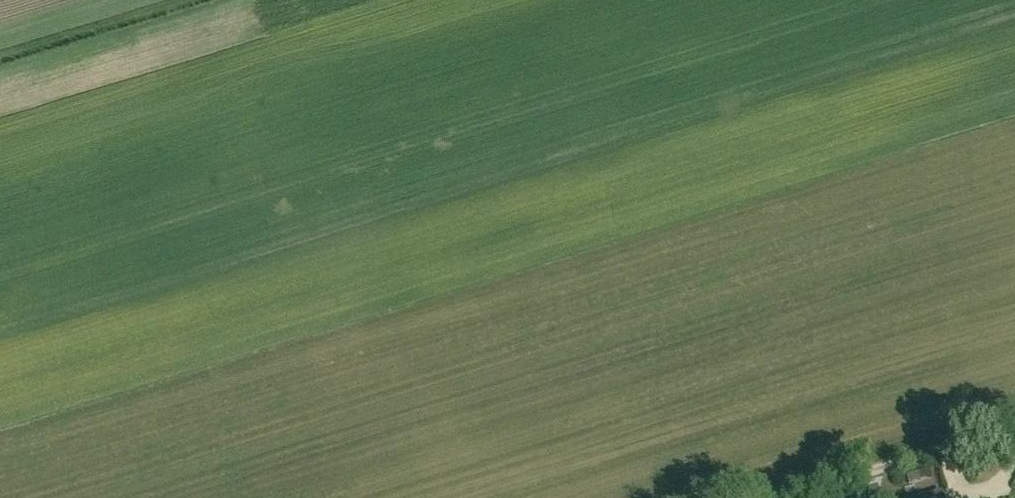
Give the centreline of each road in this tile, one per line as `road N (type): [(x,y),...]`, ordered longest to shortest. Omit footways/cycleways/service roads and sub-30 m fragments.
road 1 (unclassified): [(857,474),(1014,427)]

